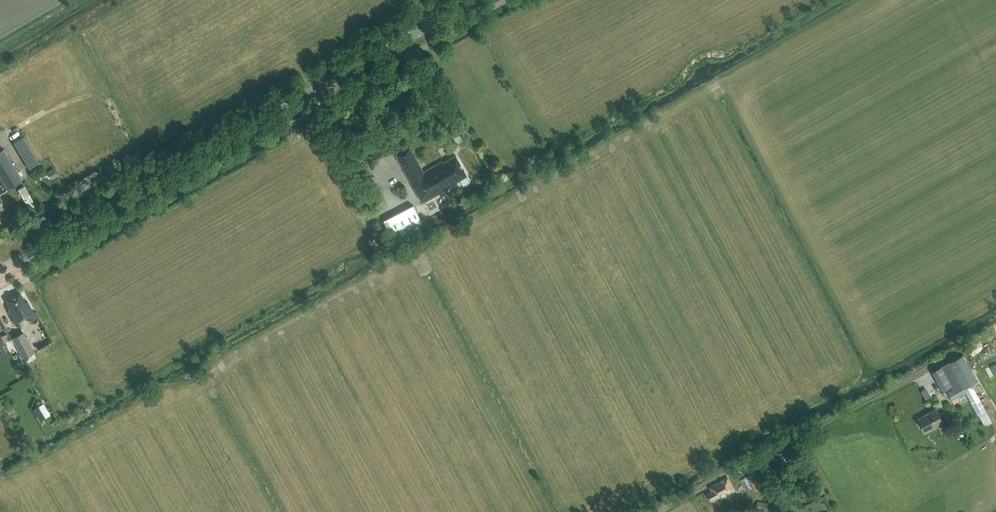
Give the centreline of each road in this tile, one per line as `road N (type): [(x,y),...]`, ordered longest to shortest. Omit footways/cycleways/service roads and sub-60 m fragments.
road 1 (secondary): [(0,270),(474,0)]
road 2 (track): [(659,511),(954,351)]

